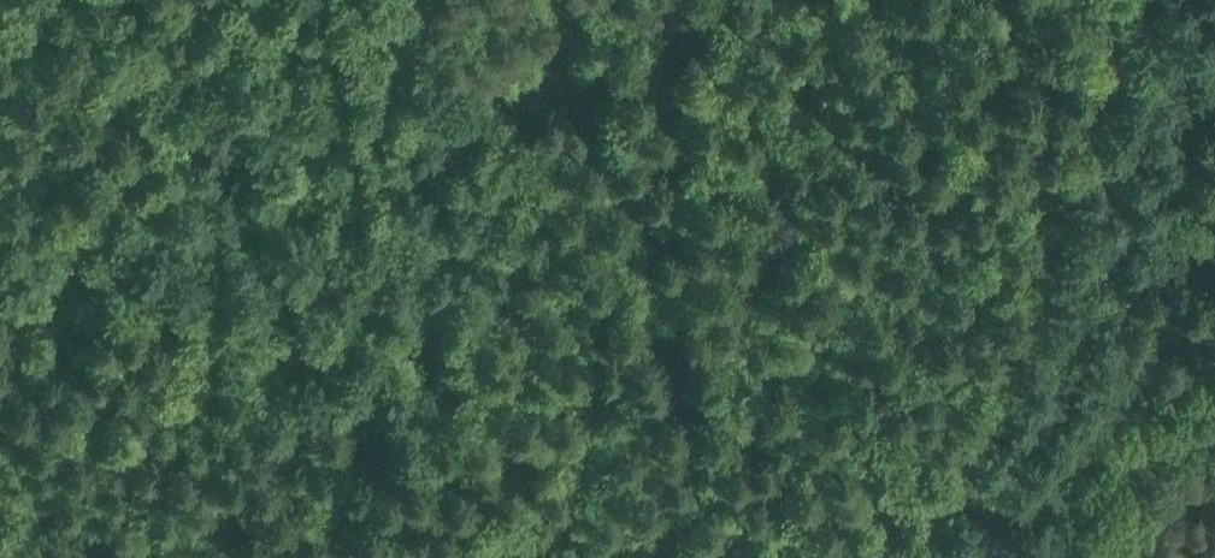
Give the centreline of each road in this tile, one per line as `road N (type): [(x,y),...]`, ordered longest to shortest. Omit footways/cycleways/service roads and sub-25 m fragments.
road 1 (track): [(1145,0),(927,557)]

